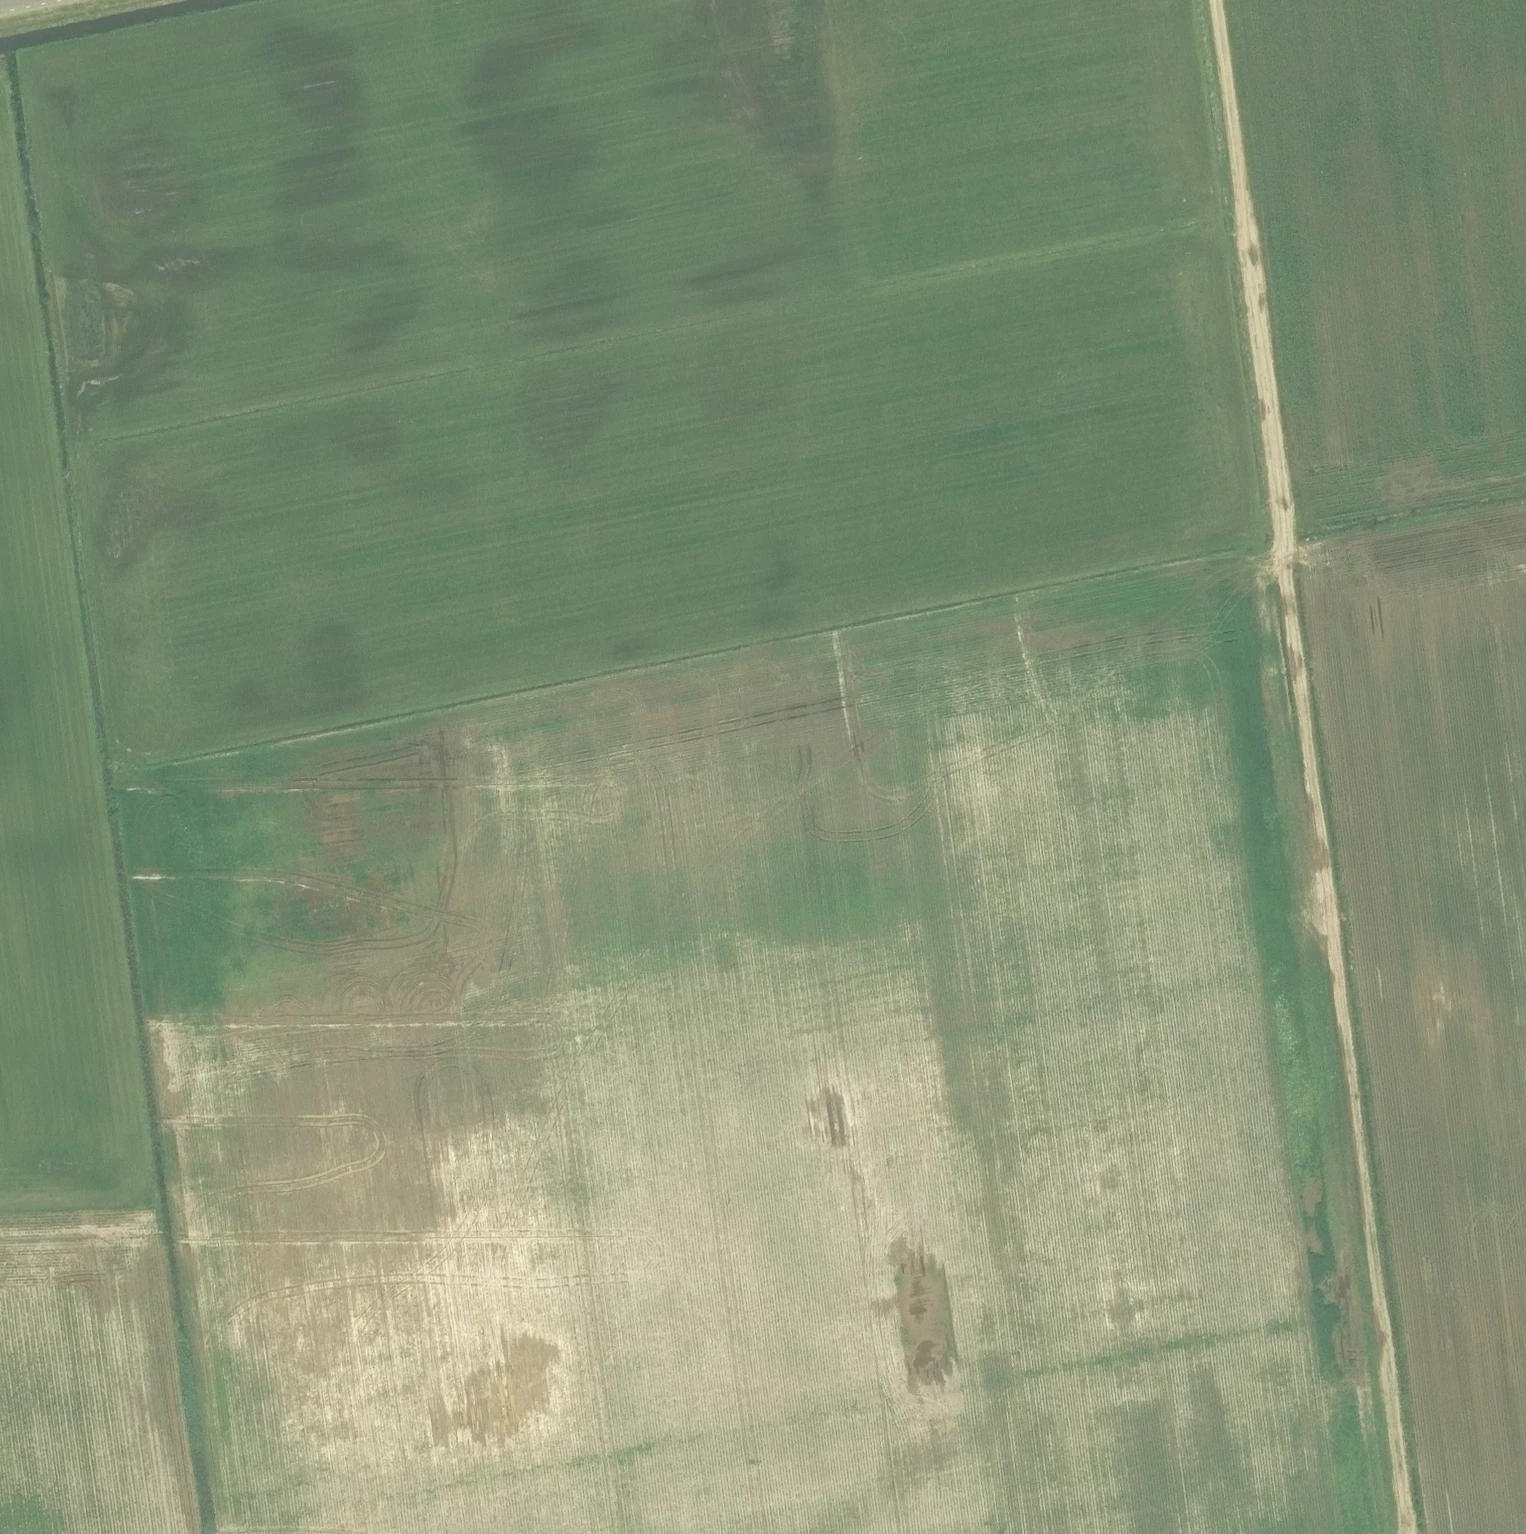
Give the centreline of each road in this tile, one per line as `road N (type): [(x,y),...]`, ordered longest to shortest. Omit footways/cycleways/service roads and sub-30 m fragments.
road 1 (track): [(1409,1533),(1211,0)]

